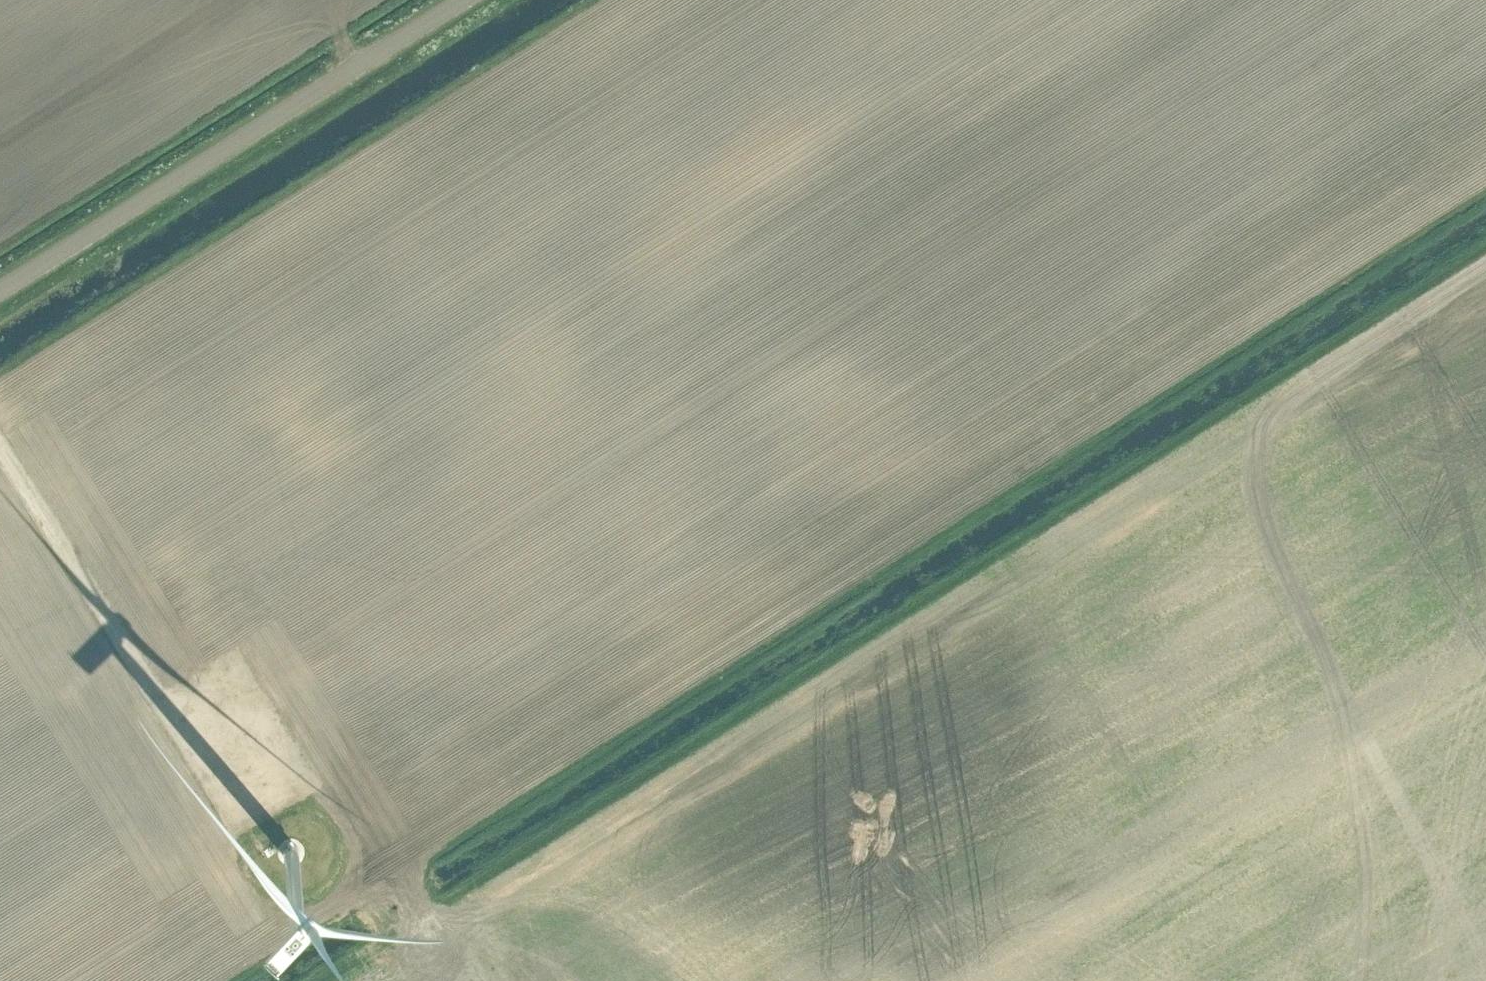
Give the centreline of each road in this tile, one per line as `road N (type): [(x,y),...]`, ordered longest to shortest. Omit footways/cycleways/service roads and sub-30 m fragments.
road 1 (unclassified): [(0,287),(457,0)]

